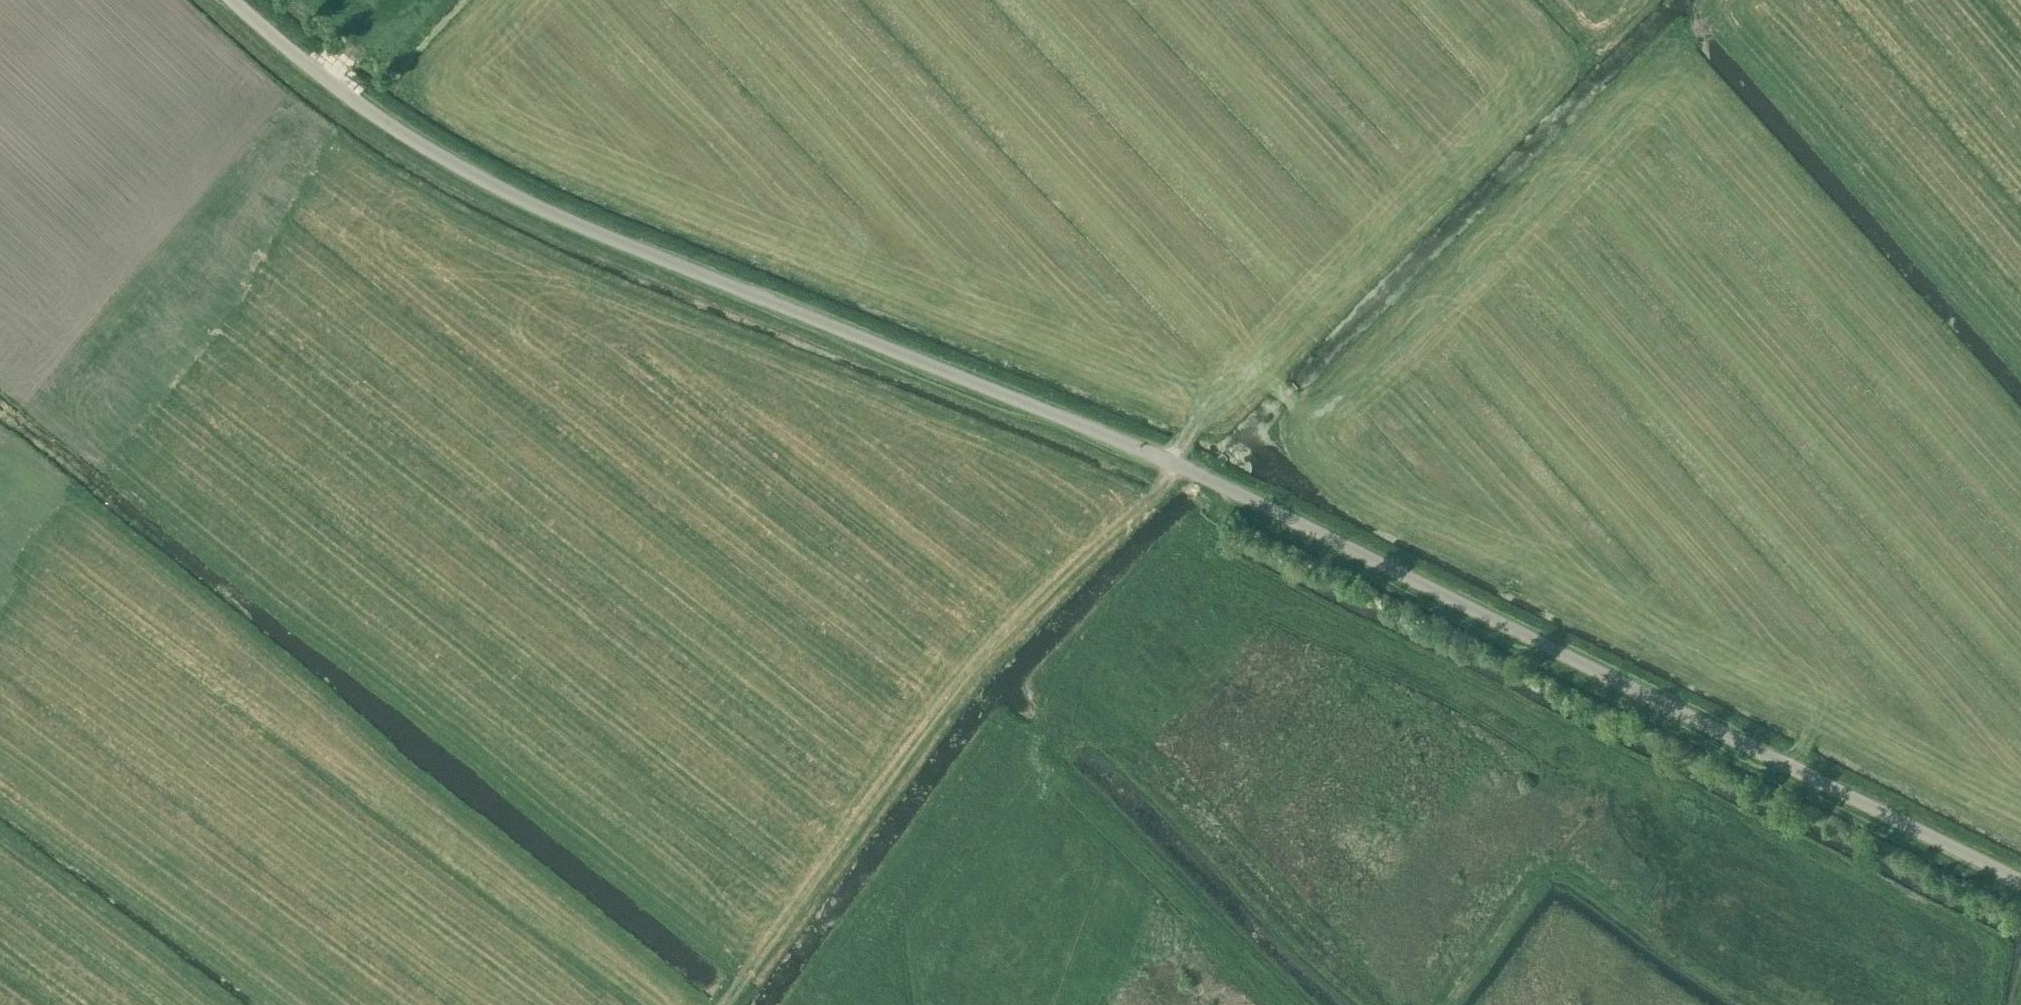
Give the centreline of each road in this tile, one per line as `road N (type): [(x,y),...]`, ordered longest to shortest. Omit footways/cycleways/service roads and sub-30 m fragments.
road 1 (unclassified): [(2020,879),(1090,429),(502,192),(369,116),(232,0)]

